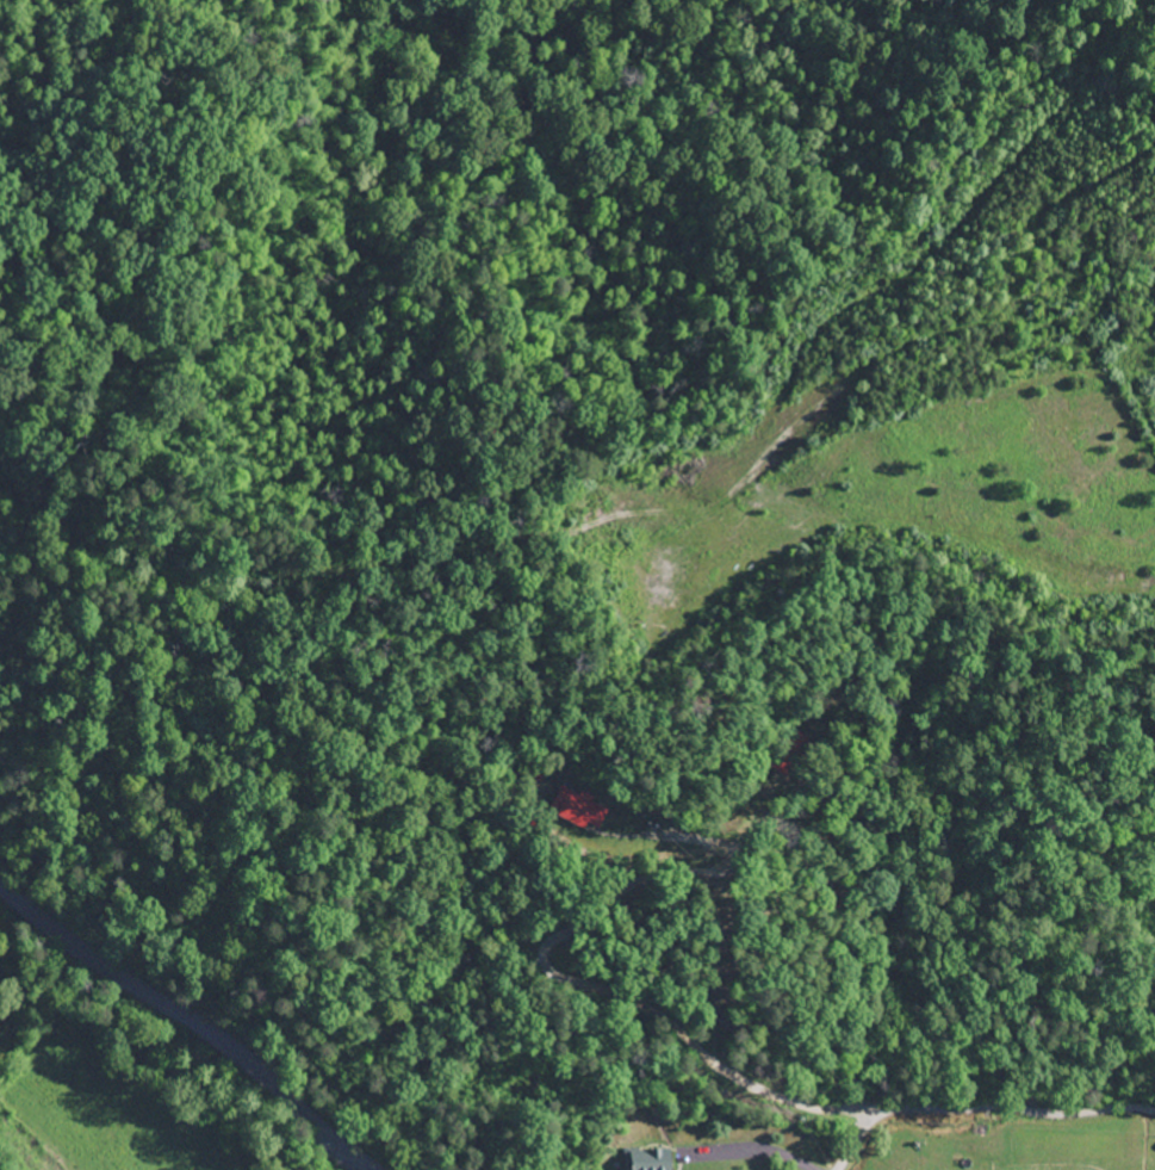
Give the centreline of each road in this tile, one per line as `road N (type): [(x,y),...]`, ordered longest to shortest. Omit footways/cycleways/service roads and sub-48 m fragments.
road 1 (residential): [(0,880),(112,965),(237,1042),(383,1169)]
road 2 (residential): [(1154,1109),(894,1109),(865,1123),(836,1169)]

